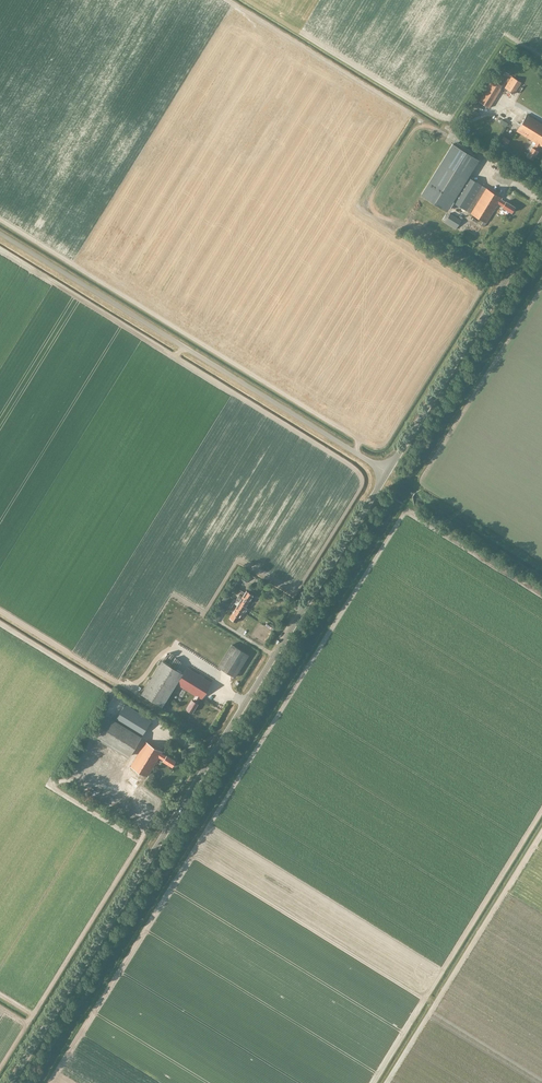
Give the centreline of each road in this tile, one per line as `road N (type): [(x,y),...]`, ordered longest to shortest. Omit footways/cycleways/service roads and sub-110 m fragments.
road 1 (unclassified): [(9,1082),(386,471)]
road 2 (unclassified): [(386,471),(0,234)]
road 3 (unclassified): [(386,471),(541,220)]

